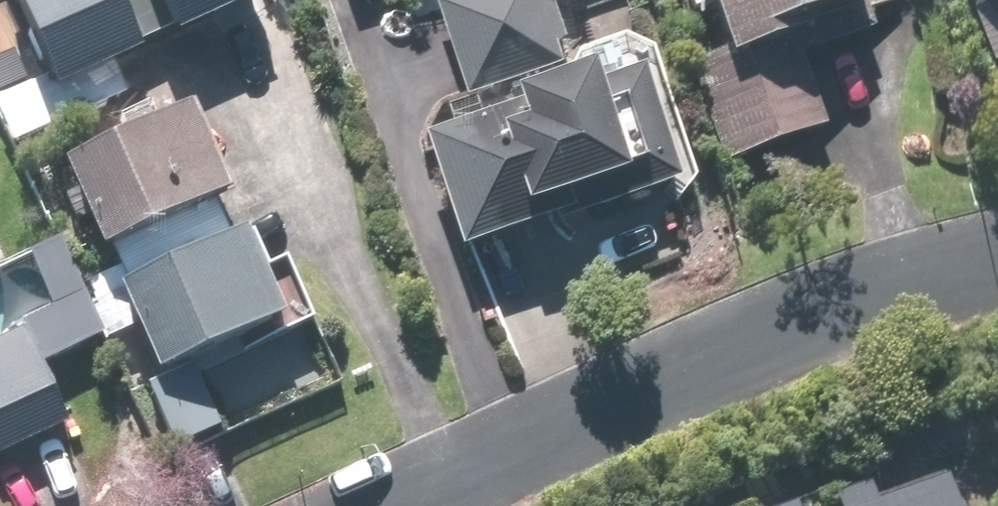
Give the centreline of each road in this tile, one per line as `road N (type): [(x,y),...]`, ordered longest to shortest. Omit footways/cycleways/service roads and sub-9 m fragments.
road 1 (residential): [(402,505),(850,306),(997,260)]

